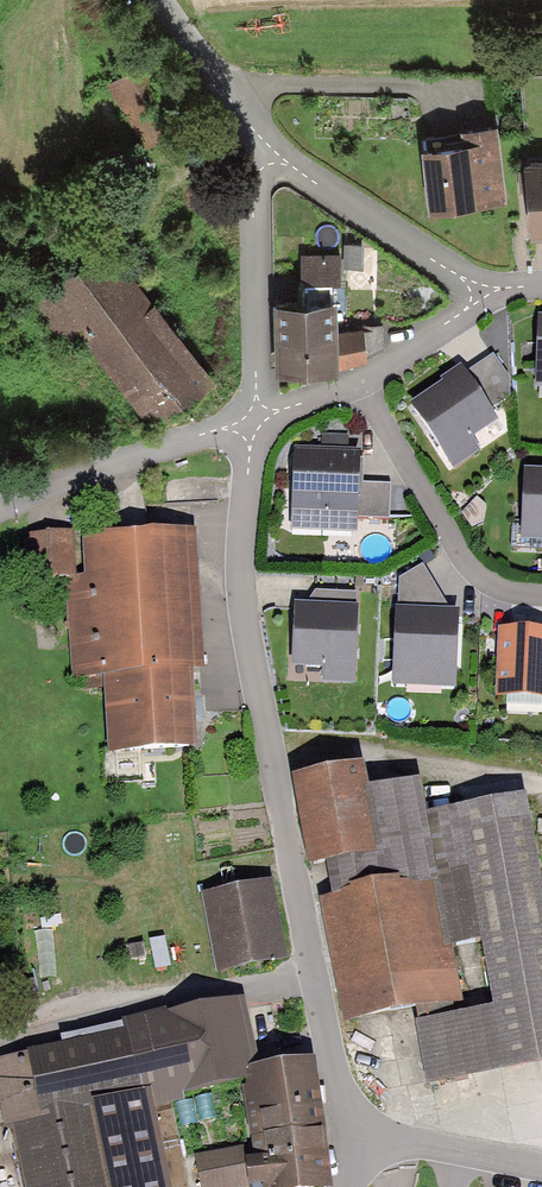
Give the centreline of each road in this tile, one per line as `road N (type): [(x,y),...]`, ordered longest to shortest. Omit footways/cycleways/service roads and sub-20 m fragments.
road 1 (residential): [(254,422),(236,605),(352,1137),(541,1169)]
road 2 (residential): [(263,153),(252,188),(254,422)]
road 3 (residential): [(254,422),(130,454),(0,510)]
road 4 (residential): [(478,293),(363,381),(254,422)]
road 5 (residential): [(478,293),(263,153)]
road 6 (residential): [(263,153),(233,96),(162,0)]

